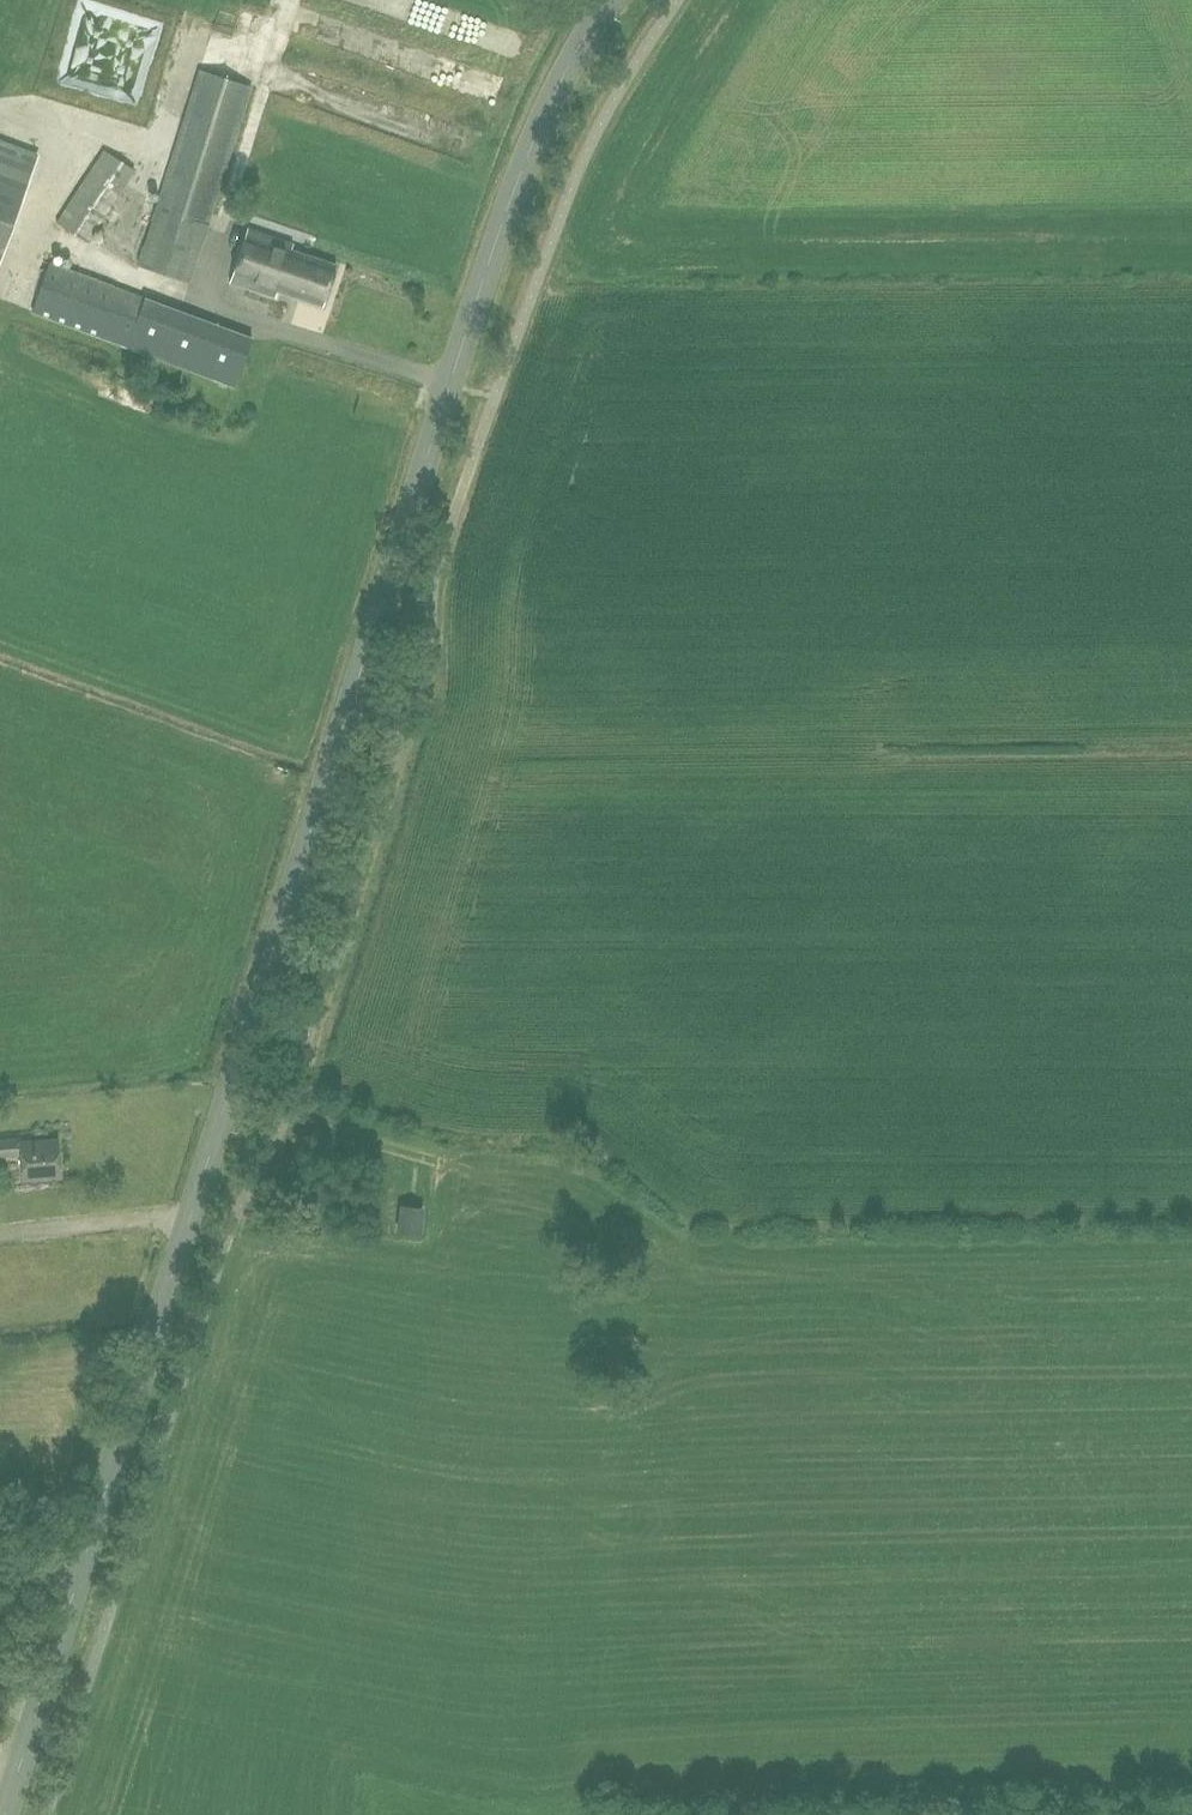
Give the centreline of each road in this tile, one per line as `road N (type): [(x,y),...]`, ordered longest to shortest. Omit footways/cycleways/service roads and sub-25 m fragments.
road 1 (tertiary): [(4,1814),(526,145),(569,56),(608,0)]

